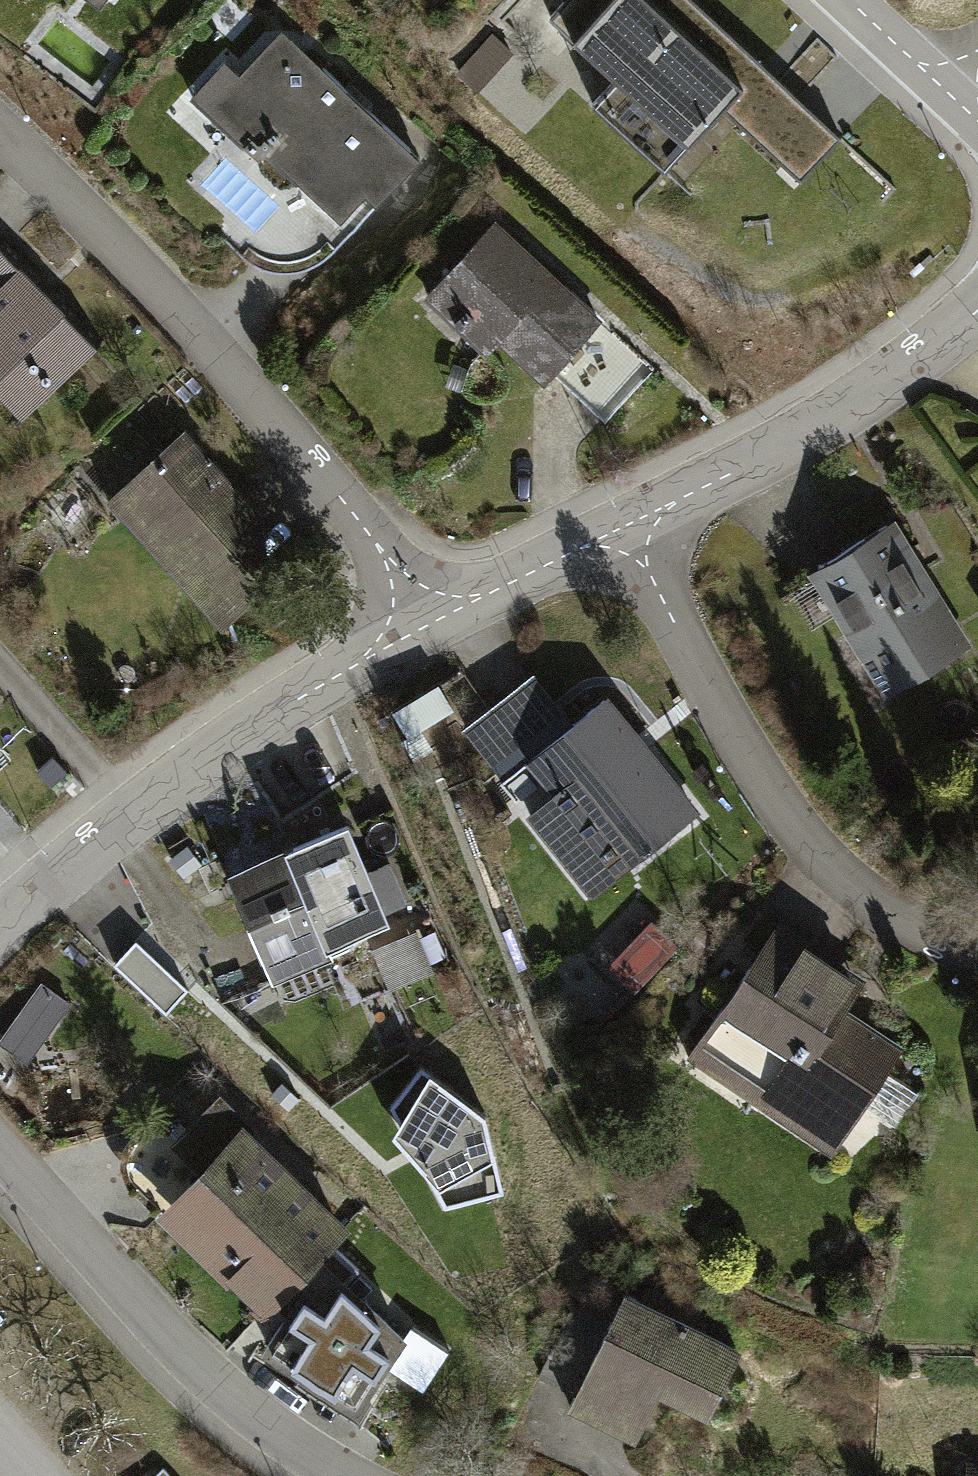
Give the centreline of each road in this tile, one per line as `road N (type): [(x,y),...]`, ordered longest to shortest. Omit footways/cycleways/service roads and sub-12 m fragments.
road 1 (residential): [(438,620),(236,375),(0,131)]
road 2 (residential): [(622,530),(737,750),(795,834),(888,915),(977,956)]
road 3 (residential): [(0,912),(269,711),(438,620)]
road 4 (residential): [(343,1475),(208,1382),(0,1156)]
road 5 (residential): [(622,530),(759,457),(977,308)]
road 6 (residential): [(438,620),(622,530)]
road 7 (residential): [(841,0),(977,131)]

